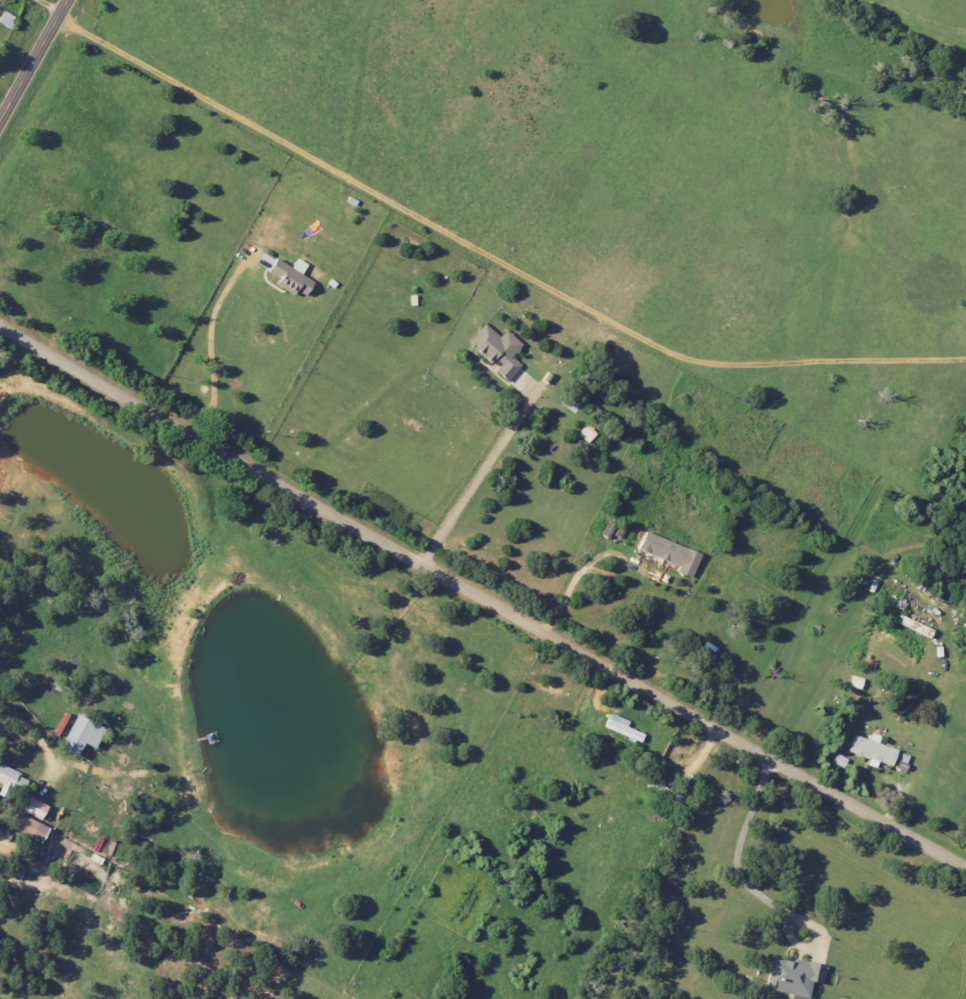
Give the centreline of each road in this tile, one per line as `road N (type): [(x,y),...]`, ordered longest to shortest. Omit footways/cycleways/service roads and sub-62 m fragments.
road 1 (tertiary): [(965,867),(0,326)]
road 2 (primary): [(0,117),(65,0)]

